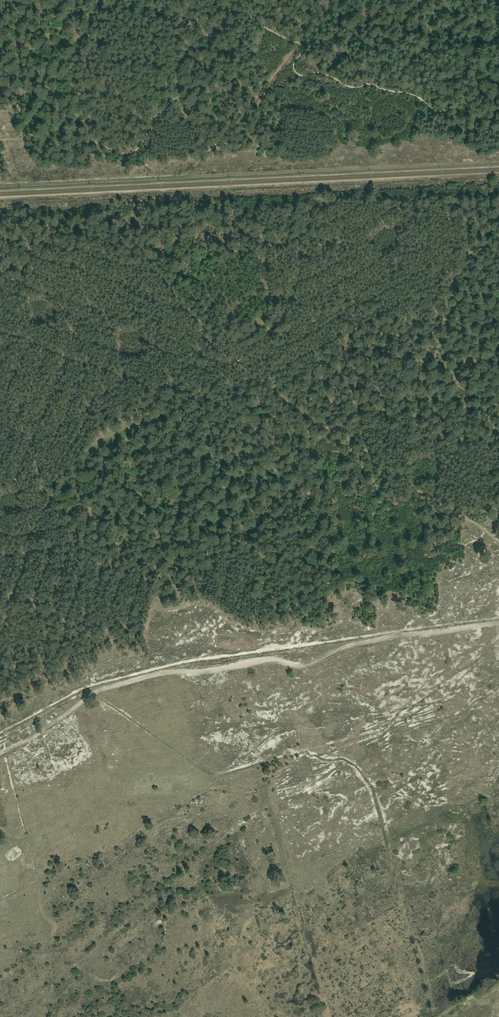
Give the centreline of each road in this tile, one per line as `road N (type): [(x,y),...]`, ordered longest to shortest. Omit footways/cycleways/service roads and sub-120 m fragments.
road 1 (track): [(498,623),(361,643),(301,666),(270,659),(140,677),(91,692),(0,754)]

